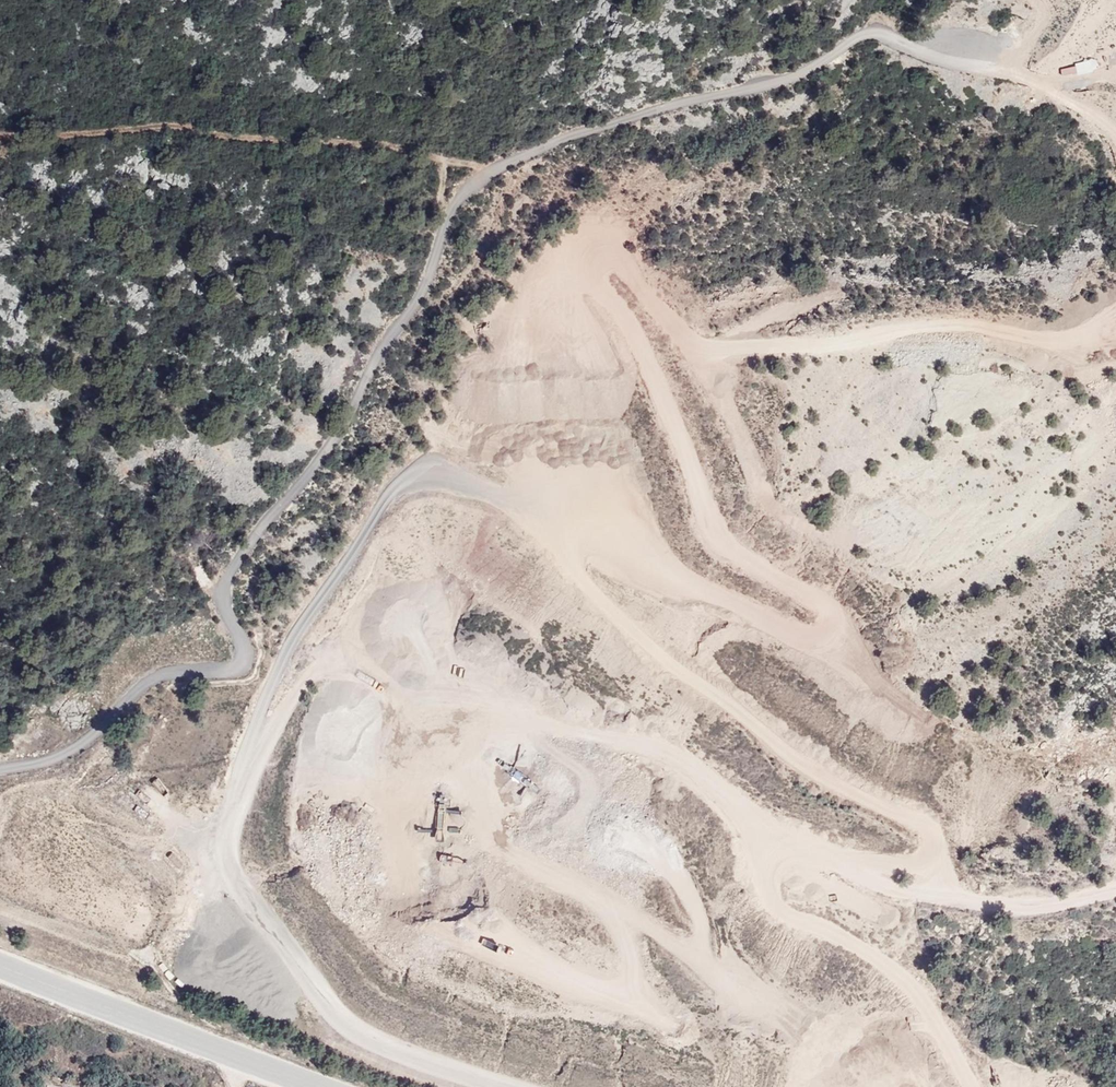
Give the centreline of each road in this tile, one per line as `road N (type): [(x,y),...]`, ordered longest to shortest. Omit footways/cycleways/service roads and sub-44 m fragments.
road 1 (track): [(492,176),(479,166),(418,151),(231,137),(185,125),(0,138)]
road 2 (tertiary): [(337,1086),(0,958)]

